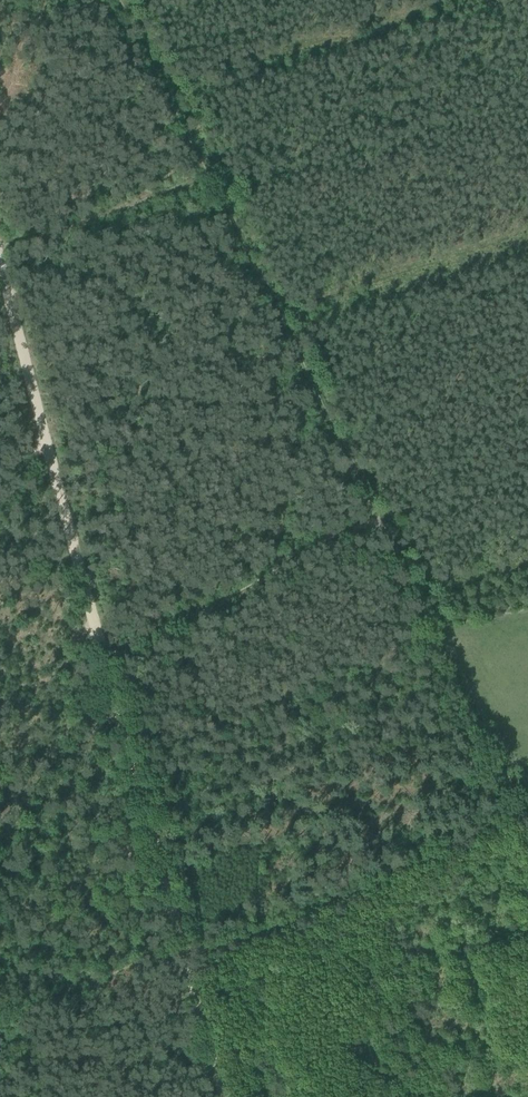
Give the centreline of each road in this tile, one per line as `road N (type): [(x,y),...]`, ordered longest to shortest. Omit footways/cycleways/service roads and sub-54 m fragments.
road 1 (track): [(376,531),(114,0)]
road 2 (track): [(106,663),(0,238)]
road 3 (track): [(376,531),(106,663)]
road 4 (track): [(184,949),(106,663)]
road 5 (track): [(527,829),(427,625)]
road 6 (track): [(0,249),(205,184)]
road 7 (track): [(224,1096),(184,949)]

